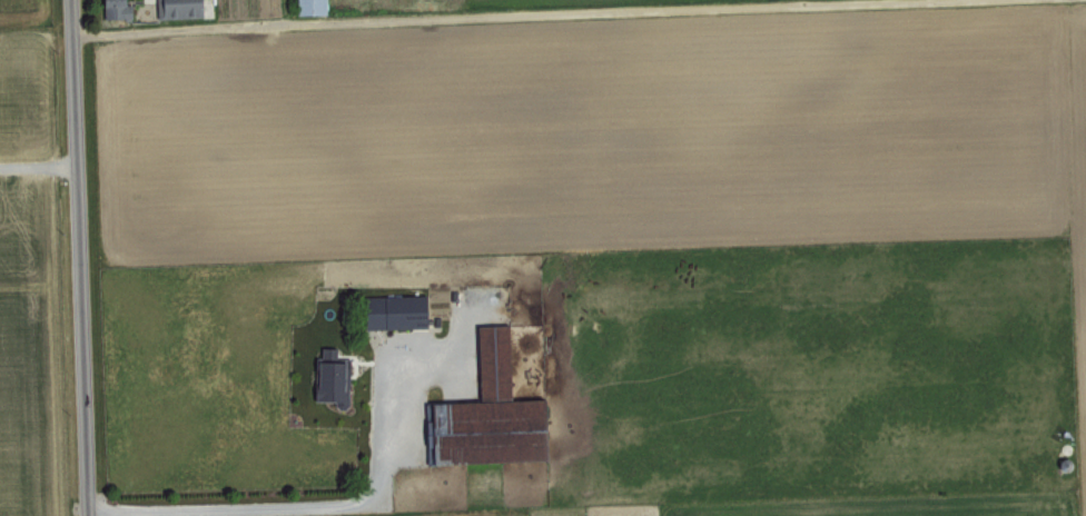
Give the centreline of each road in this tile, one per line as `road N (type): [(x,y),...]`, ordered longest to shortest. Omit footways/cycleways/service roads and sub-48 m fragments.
road 1 (residential): [(89,515),(76,0)]

